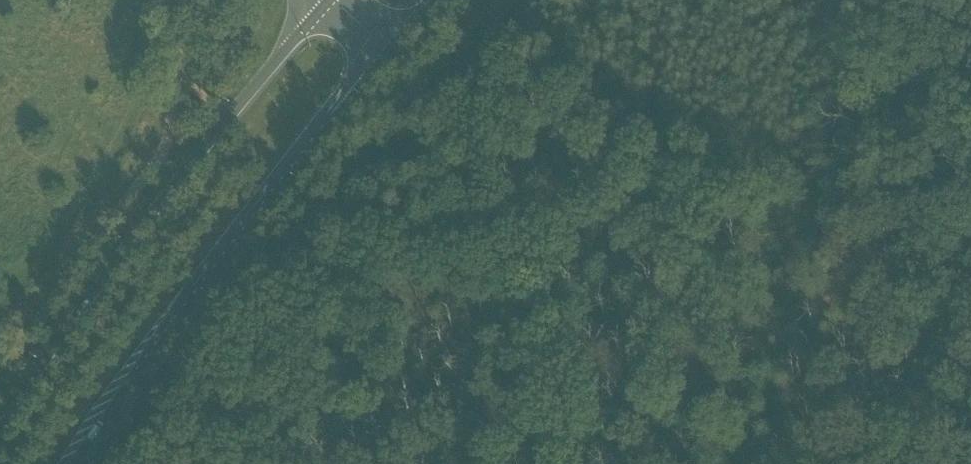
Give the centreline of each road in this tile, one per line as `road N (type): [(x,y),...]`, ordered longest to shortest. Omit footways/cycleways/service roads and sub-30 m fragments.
road 1 (primary): [(72,463),(209,274),(393,48)]
road 2 (primary): [(314,19),(101,286),(0,432)]

